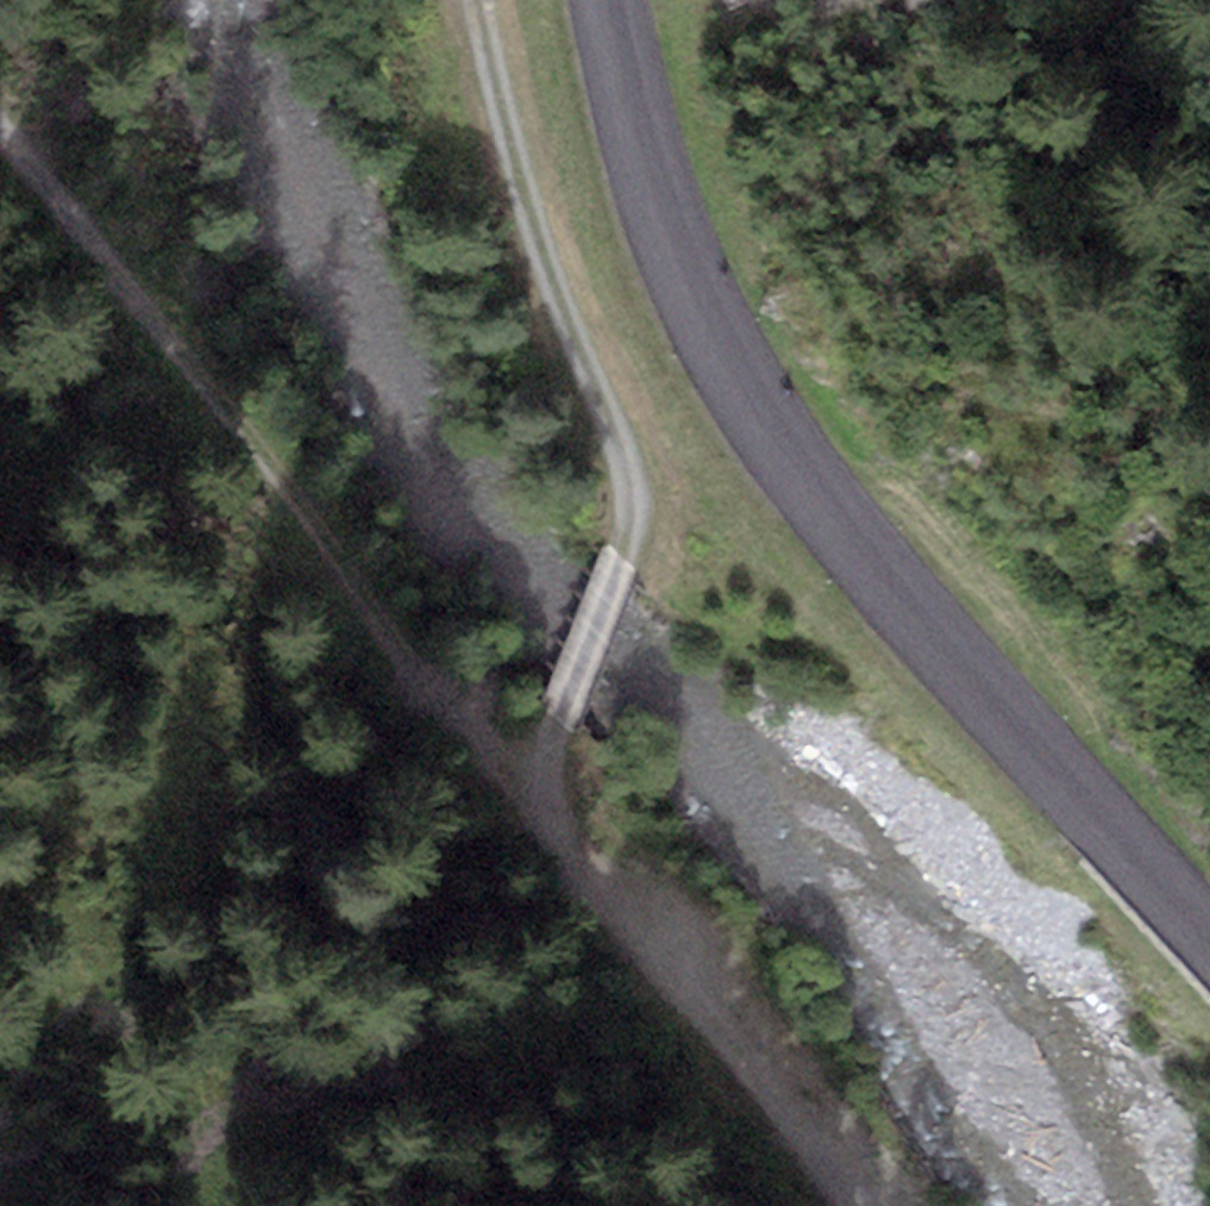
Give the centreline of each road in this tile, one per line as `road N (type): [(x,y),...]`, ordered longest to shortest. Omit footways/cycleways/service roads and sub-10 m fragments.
road 1 (secondary): [(608,0),(655,187),(687,278),(789,454),(864,553),(1209,936)]
road 2 (track): [(0,145),(171,338),(549,799)]
road 3 (track): [(549,799),(561,717),(625,558),(630,507),(623,459),(530,213),(483,0)]
road 4 (track): [(549,799),(680,928),(840,1122),(882,1205)]

